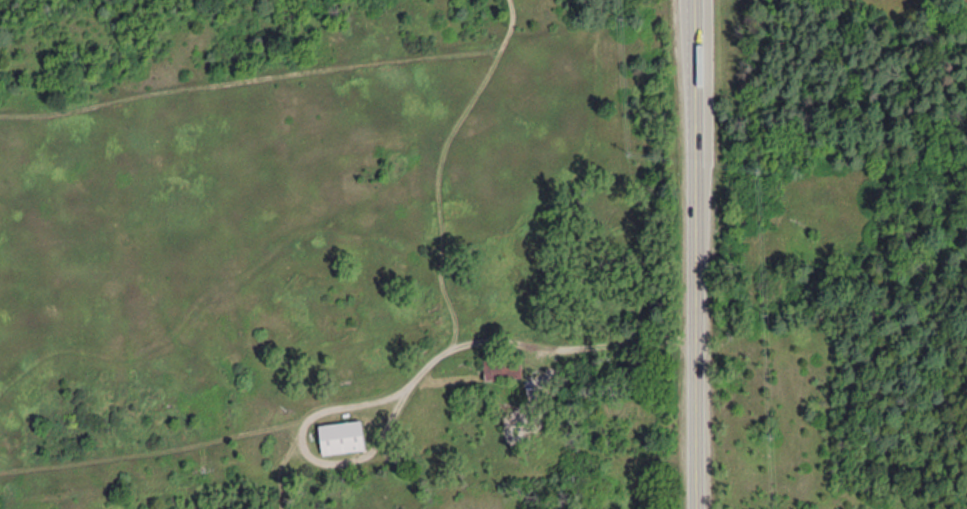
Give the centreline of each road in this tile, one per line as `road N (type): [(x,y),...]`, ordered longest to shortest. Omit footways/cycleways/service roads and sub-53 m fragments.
road 1 (tertiary): [(695,0),(699,508)]

